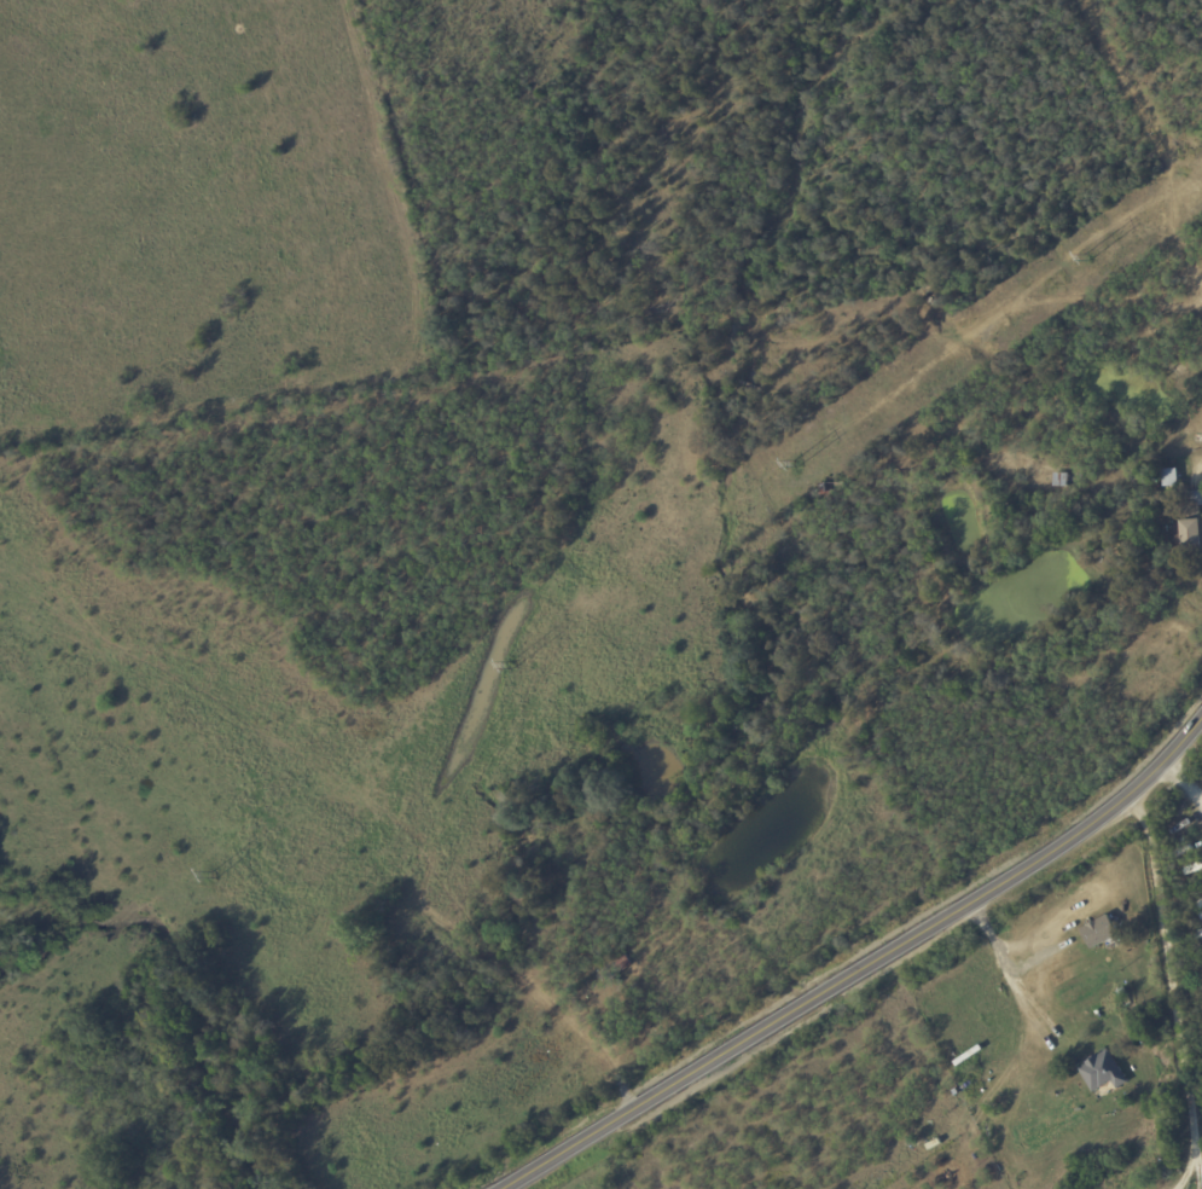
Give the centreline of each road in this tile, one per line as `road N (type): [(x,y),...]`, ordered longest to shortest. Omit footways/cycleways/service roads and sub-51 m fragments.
road 1 (tertiary): [(506,1188),(1069,840),(1155,771),(1201,718)]

